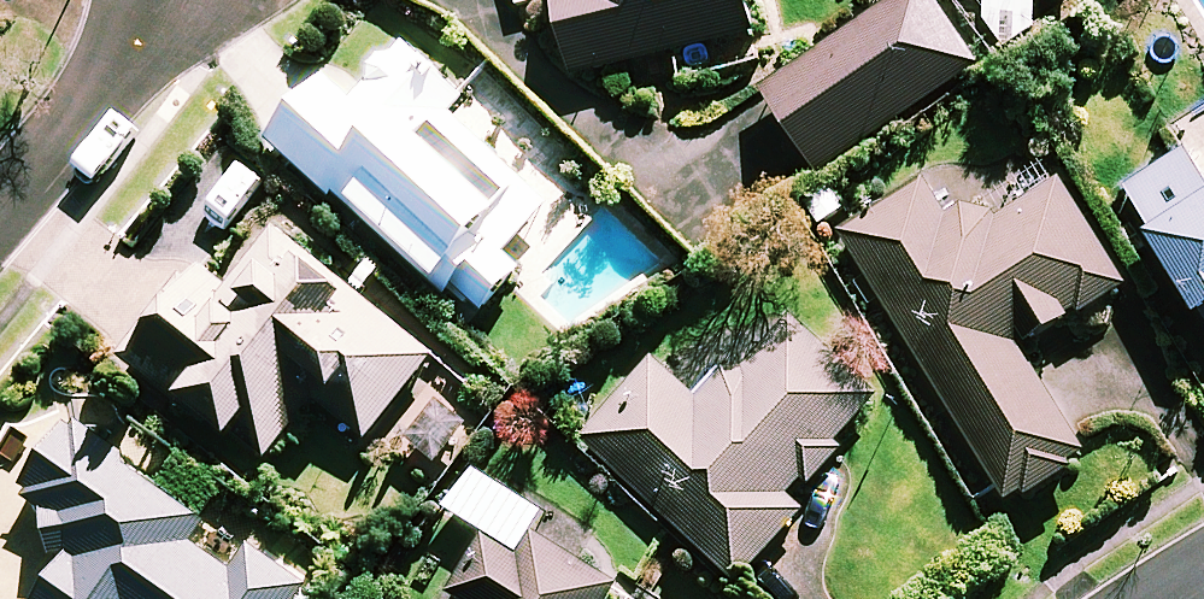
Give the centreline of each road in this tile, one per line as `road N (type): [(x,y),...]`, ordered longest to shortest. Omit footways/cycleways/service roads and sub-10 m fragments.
road 1 (residential): [(172,0),(0,205)]

